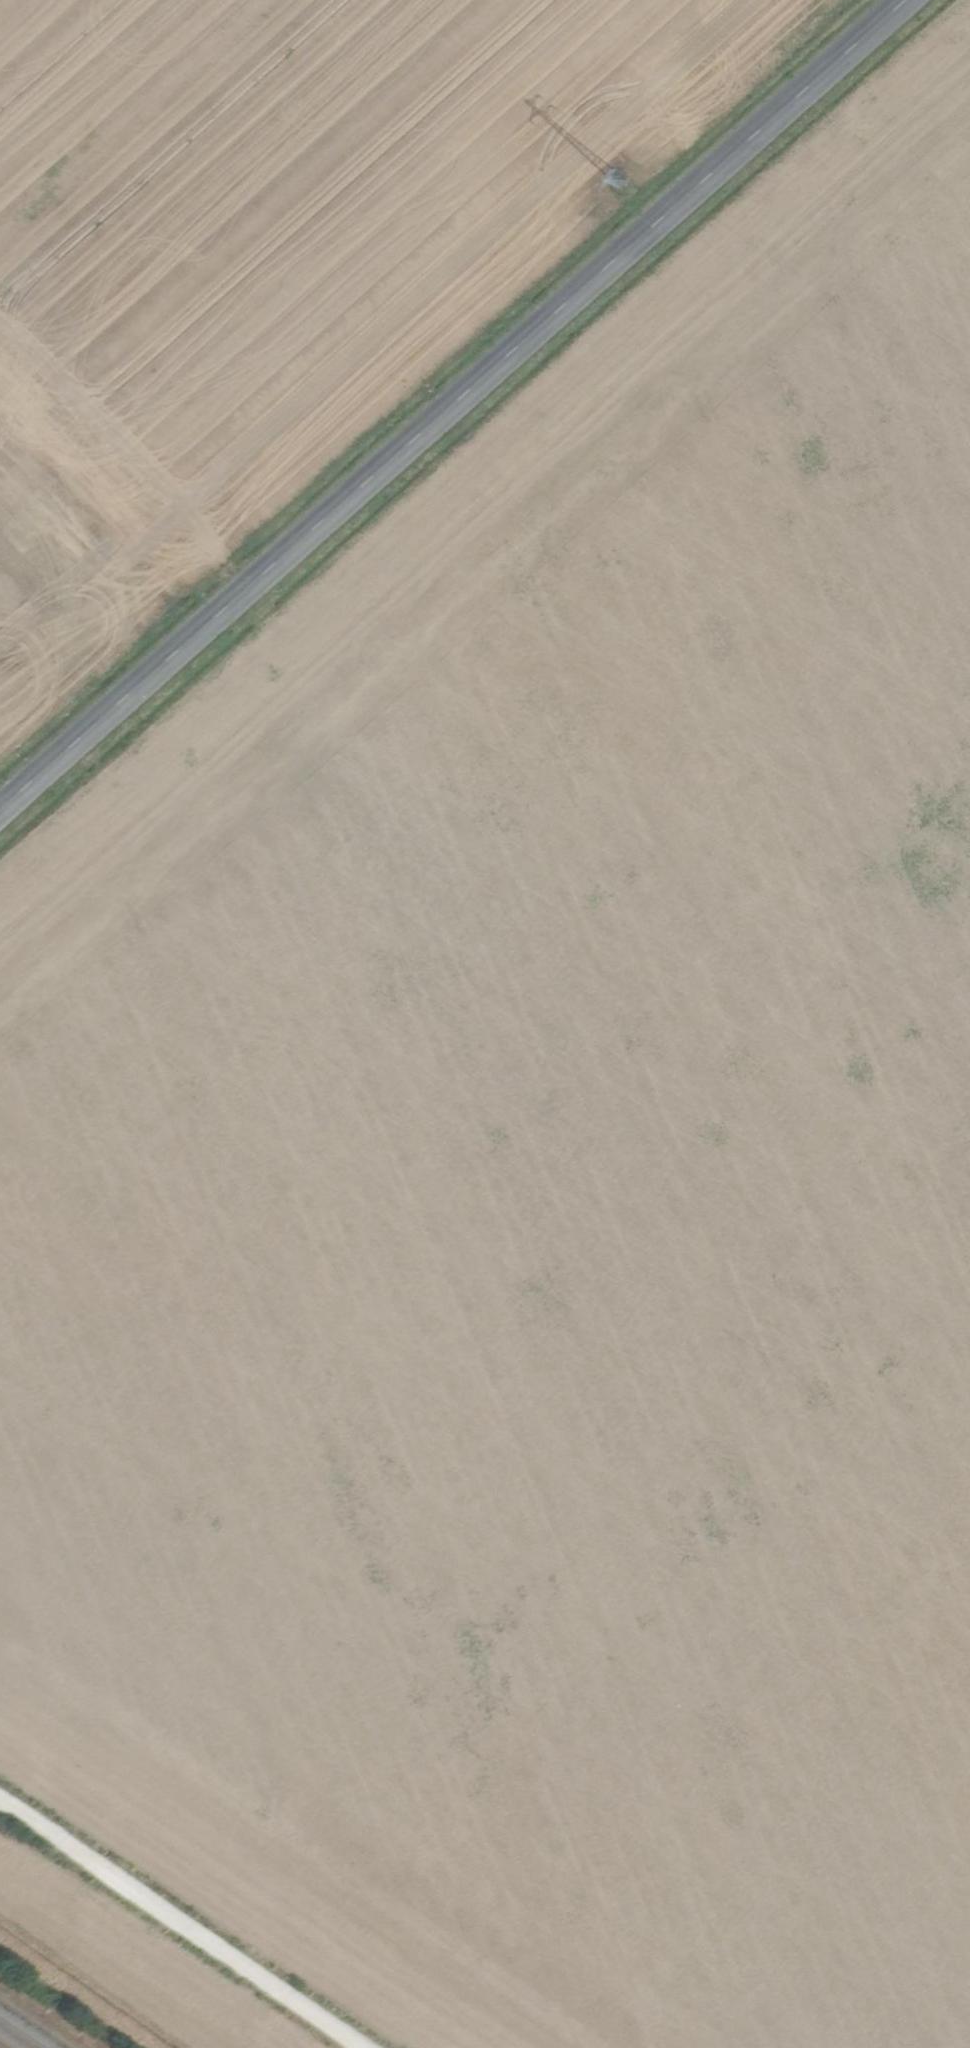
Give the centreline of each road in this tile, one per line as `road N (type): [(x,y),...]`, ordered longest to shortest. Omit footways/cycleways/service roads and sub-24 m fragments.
road 1 (tertiary): [(0,801),(896,0)]
road 2 (track): [(0,1799),(366,2047)]

